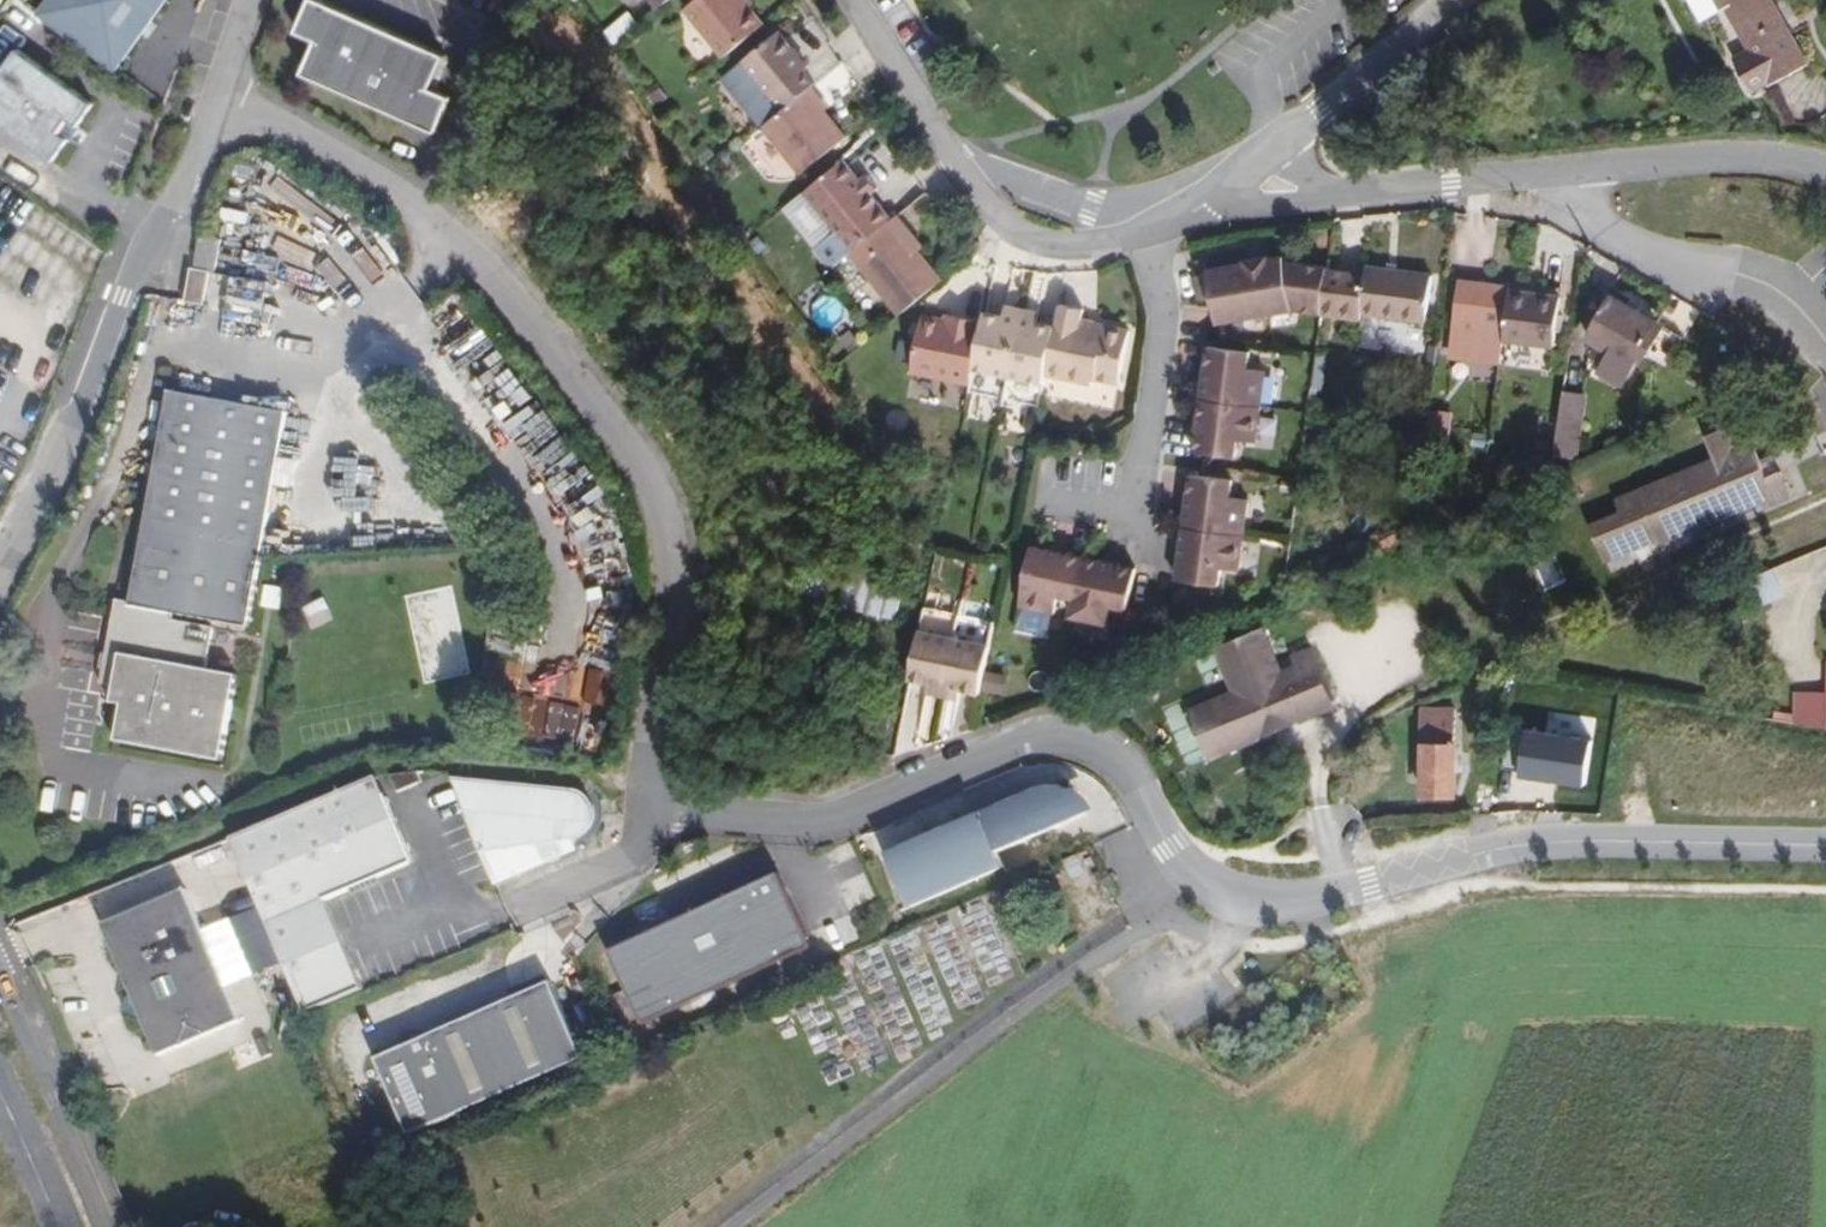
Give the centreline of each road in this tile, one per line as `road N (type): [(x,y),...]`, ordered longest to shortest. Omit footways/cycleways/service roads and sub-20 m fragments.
road 1 (residential): [(200,115),(313,142),(452,228),(556,339),(646,459),(671,530),(673,612),(651,760),(664,804),(775,822),(837,821),(1023,738),(1059,734),(1099,745),(1131,772),(1197,878)]
road 2 (residential): [(1825,173),(1800,161),(1450,183),(1265,183),(1167,227)]
road 3 (residential): [(1825,847),(1547,842),(1269,903),(1232,897),(1197,878)]
road 4 (residential): [(0,562),(72,424),(200,115)]
road 5 (residential): [(1167,227),(1080,244),(1033,243),(989,220),(848,0)]
road 6 (residential): [(1167,227),(1139,506),(1052,491)]
road 7 (residential): [(200,115),(240,0)]

